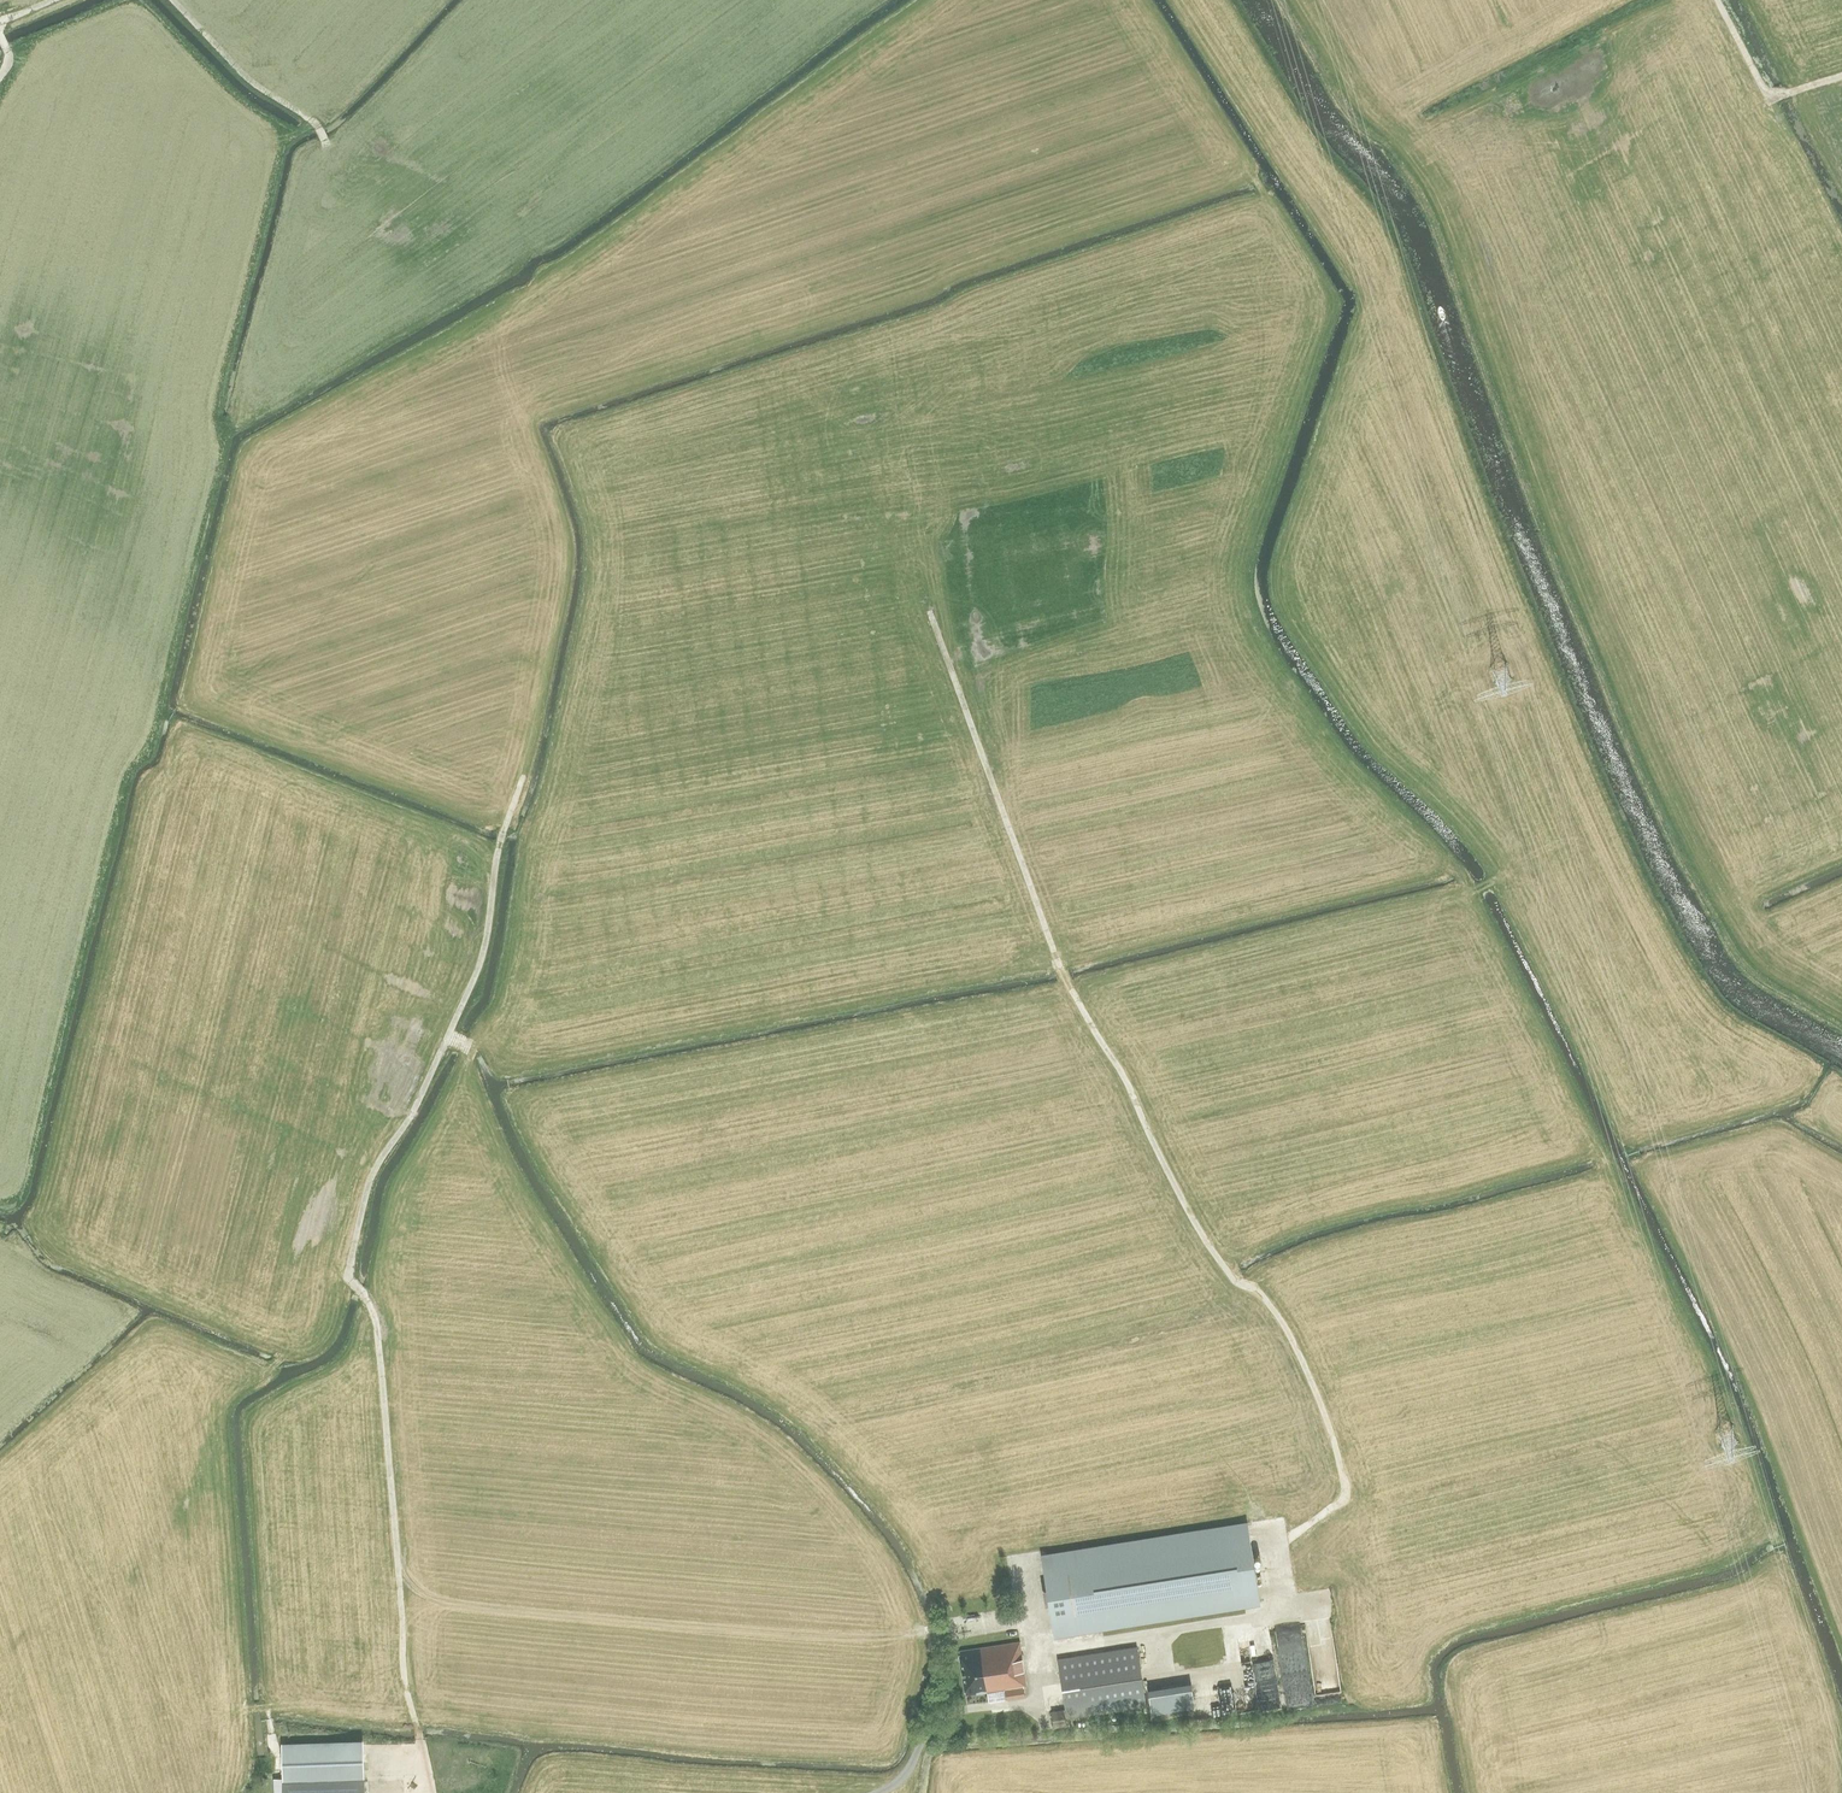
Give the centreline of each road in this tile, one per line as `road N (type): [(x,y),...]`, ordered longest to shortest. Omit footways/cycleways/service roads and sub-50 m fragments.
road 1 (track): [(931,614),(1065,978),(1209,1246),(1274,1313),(1318,1396),(1345,1493),(1276,1553)]
road 2 (track): [(525,774),(501,841),(478,970),(410,1120),(372,1175),(350,1275),(378,1333),(399,1611),(426,1792)]
road 3 (track): [(1041,1652),(1285,1613),(1272,1530)]
road 4 (track): [(328,147),(314,120),(245,75),(175,0)]
road 5 (track): [(1718,0),(1772,98),(1841,77)]

